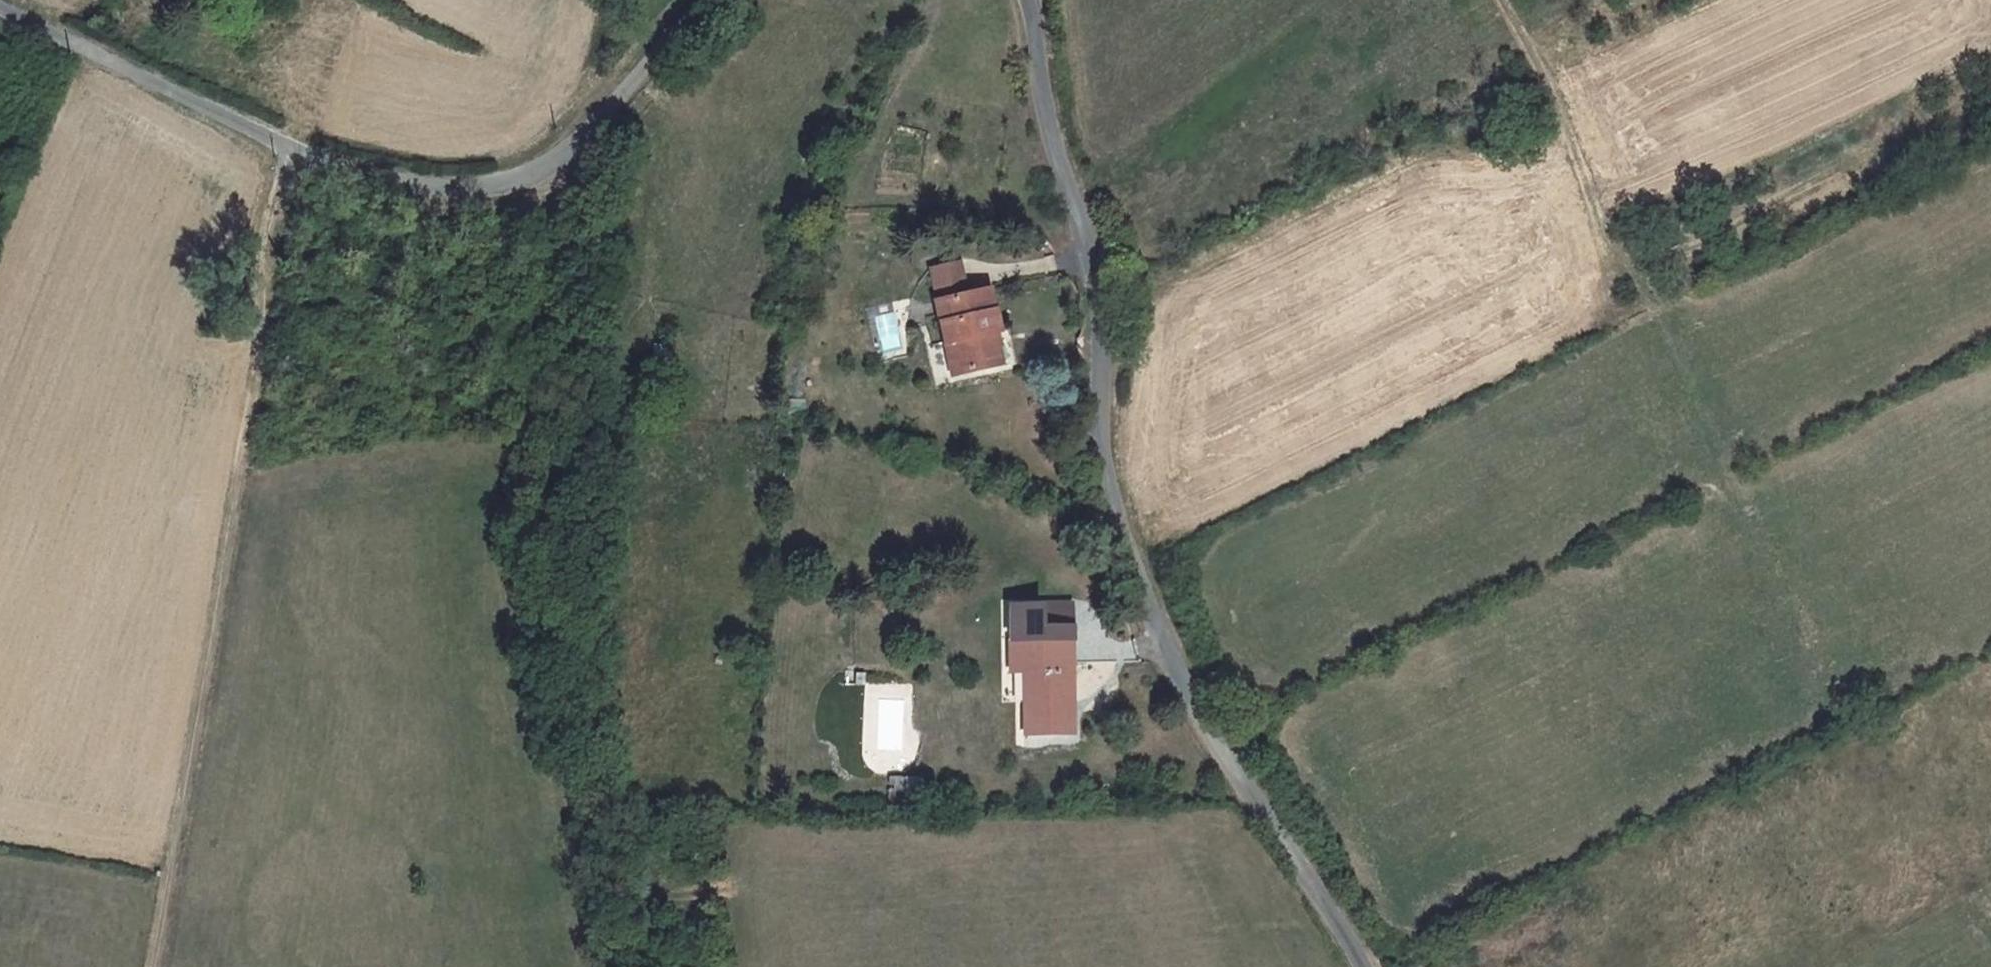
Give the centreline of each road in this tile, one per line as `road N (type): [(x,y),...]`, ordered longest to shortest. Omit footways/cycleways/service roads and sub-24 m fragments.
road 1 (residential): [(1029,0),(1054,136),(1095,287),(1119,530),(1162,642),(1367,966)]
road 2 (residential): [(707,0),(554,171),(456,191),(366,180),(292,159),(0,6)]
road 3 (track): [(148,966),(267,213),(292,159)]

